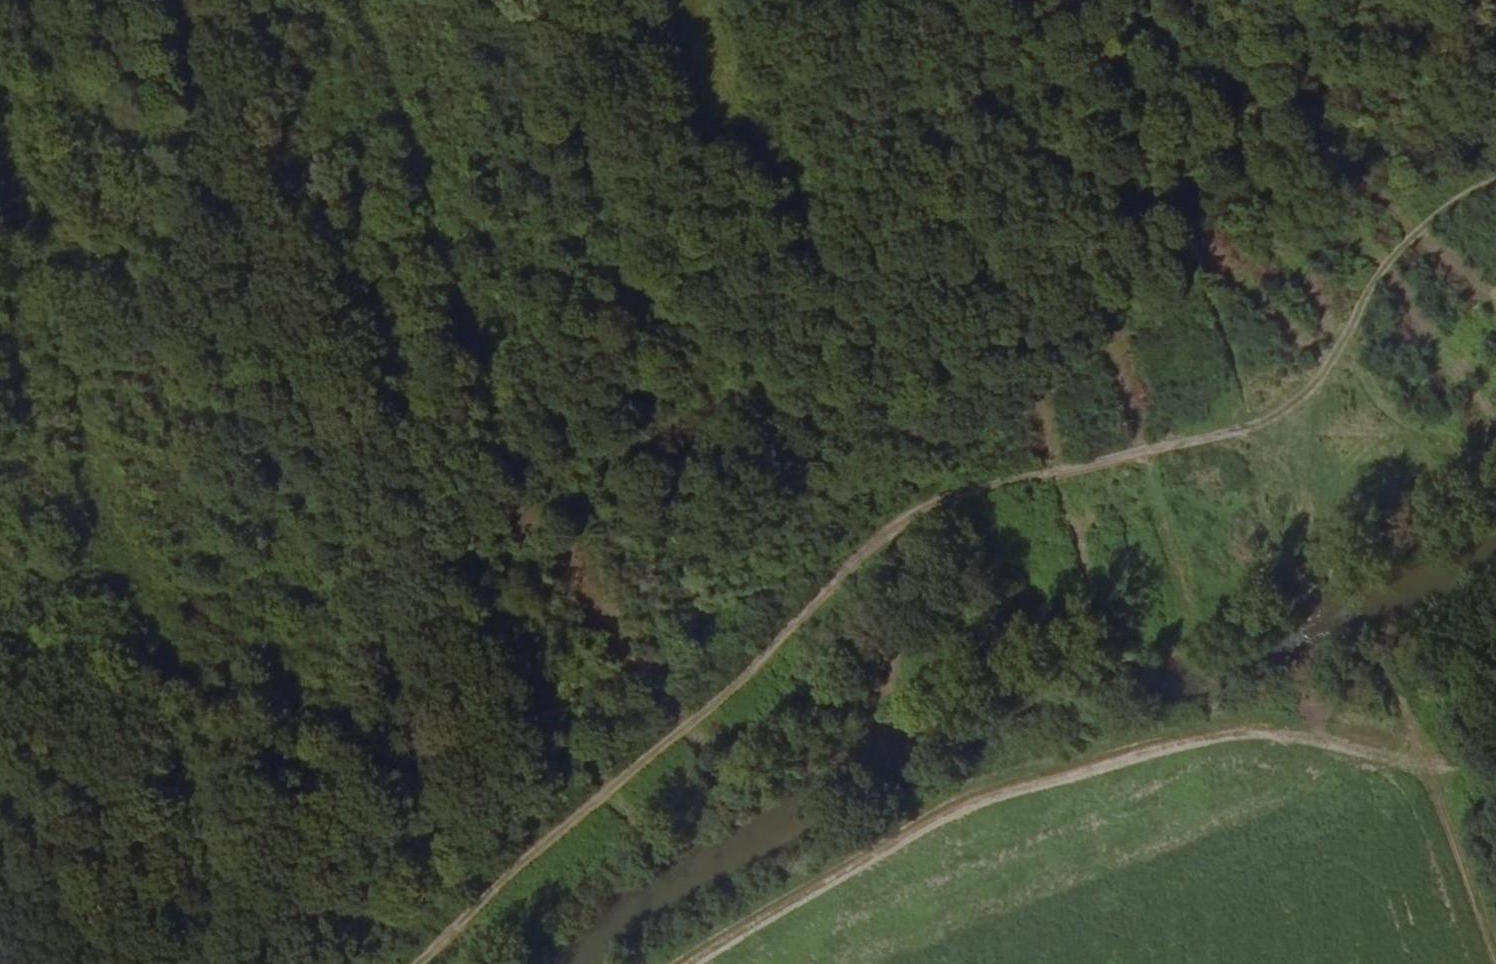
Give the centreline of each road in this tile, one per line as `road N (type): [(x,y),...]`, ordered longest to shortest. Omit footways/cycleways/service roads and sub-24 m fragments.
road 1 (track): [(404,963),(910,518),(994,482),(1244,425)]
road 2 (track): [(1495,923),(1464,811),(1276,535),(1244,425)]
road 3 (track): [(1244,425),(1146,0)]

